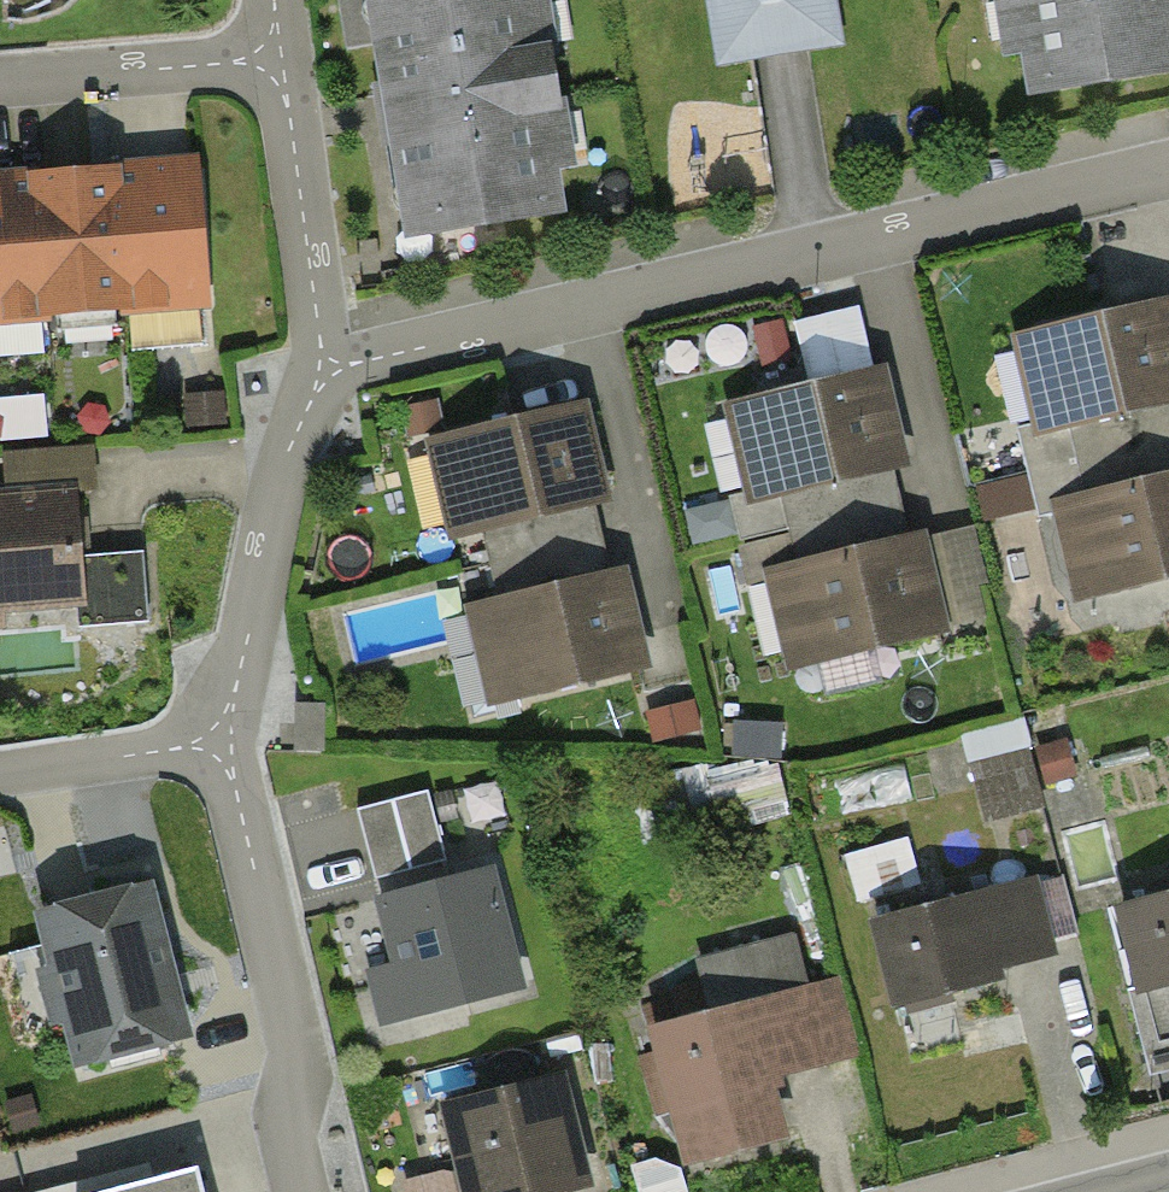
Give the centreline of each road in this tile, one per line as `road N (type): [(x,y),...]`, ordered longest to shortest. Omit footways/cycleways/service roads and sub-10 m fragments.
road 1 (residential): [(1168,170),(328,369)]
road 2 (residential): [(218,742),(290,1013),(287,1118),(300,1191)]
road 3 (residential): [(328,369),(290,447),(218,742)]
road 4 (residential): [(328,369),(287,99),(271,59)]
road 5 (residential): [(271,59),(0,80)]
road 6 (residential): [(218,742),(0,779)]

